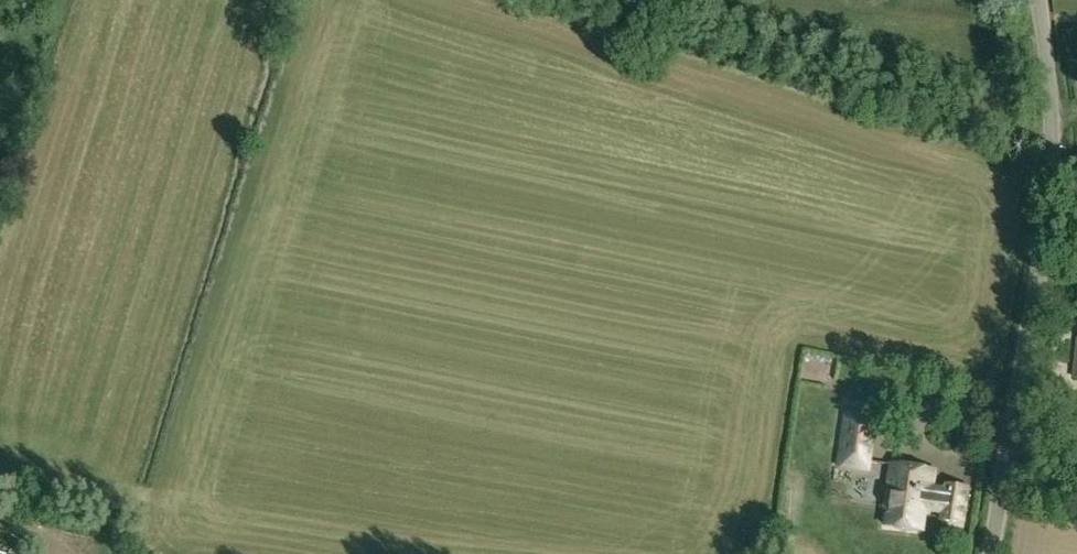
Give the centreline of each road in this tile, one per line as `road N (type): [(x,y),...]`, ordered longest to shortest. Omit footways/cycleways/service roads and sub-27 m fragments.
road 1 (unclassified): [(992,553),(1037,302),(1051,155),(1039,0)]

